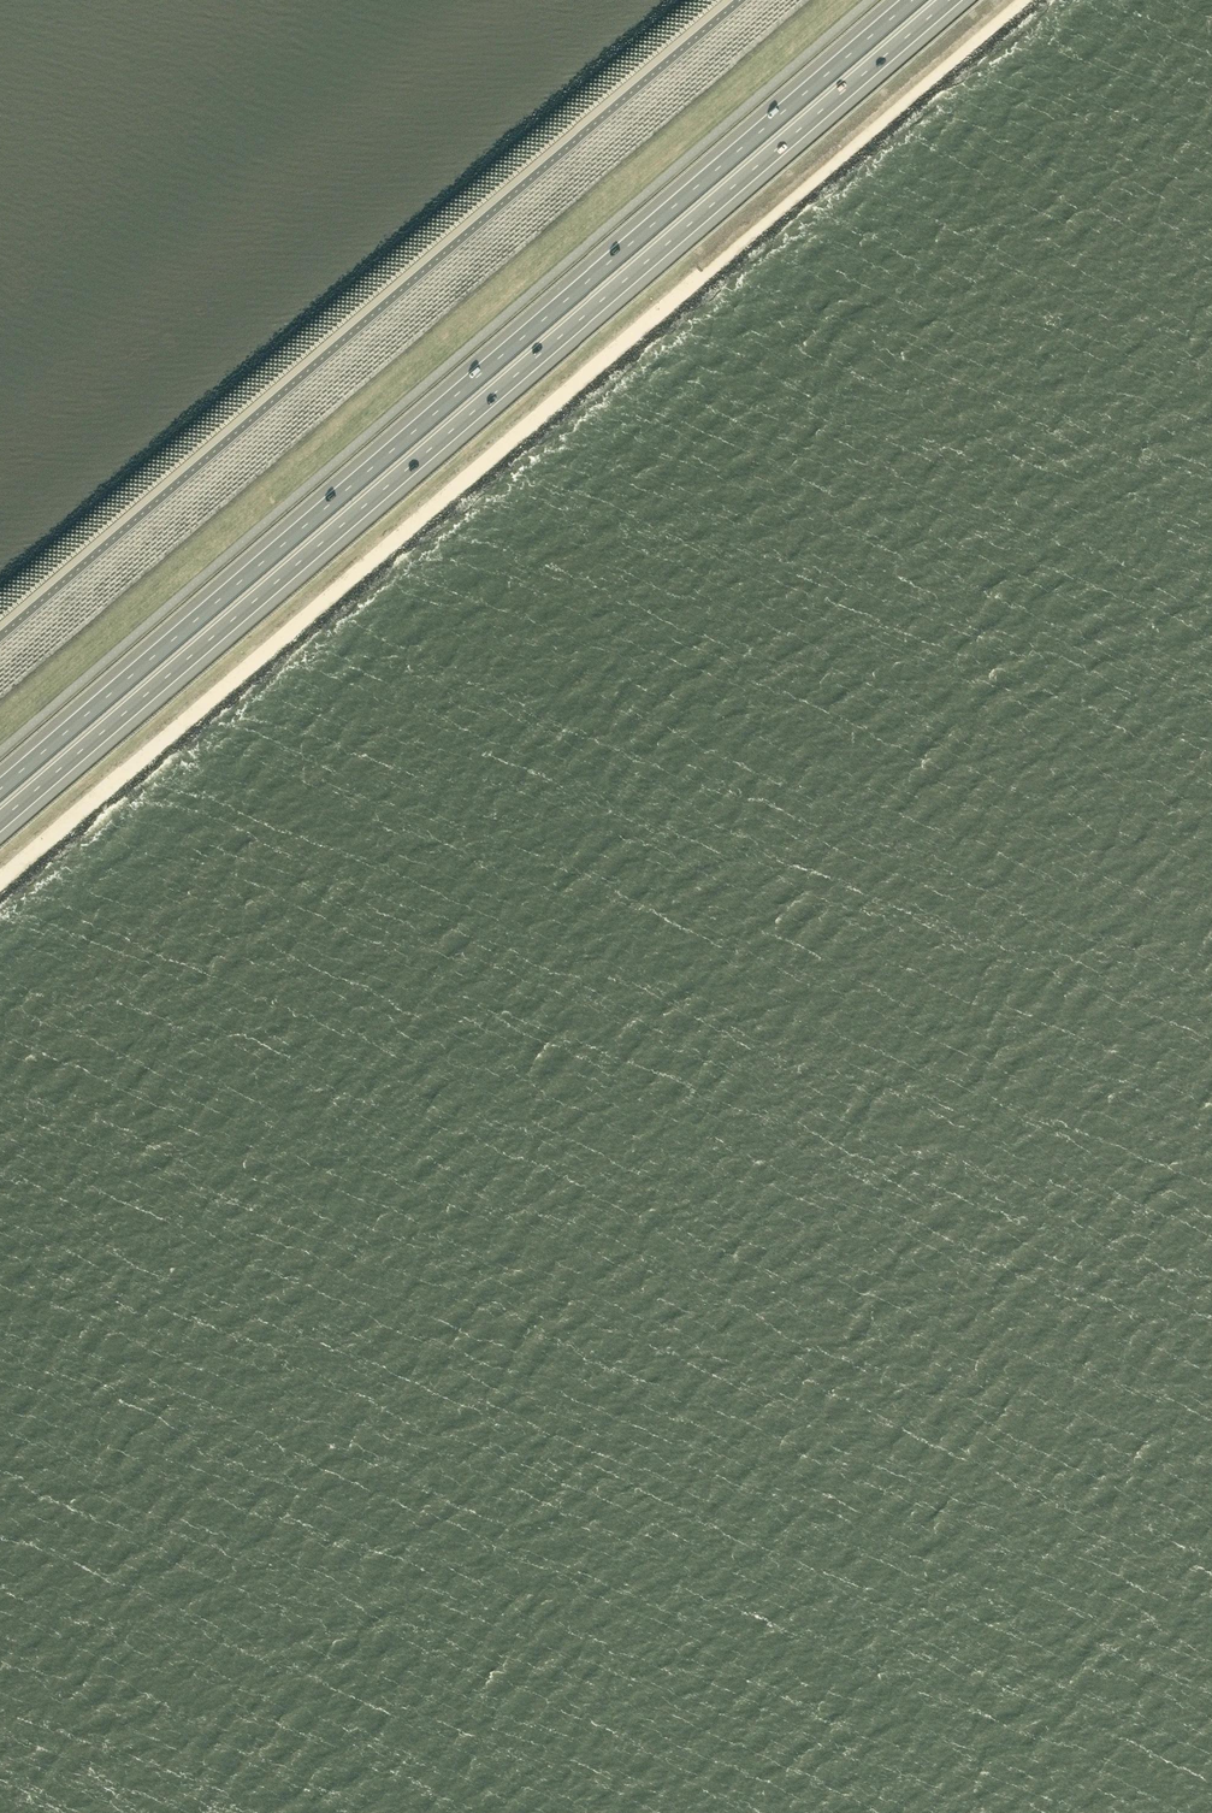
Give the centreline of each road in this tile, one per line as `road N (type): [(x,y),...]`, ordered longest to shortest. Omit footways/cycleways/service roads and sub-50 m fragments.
road 1 (motorway): [(0,822),(951,0)]
road 2 (motorway): [(911,0),(0,788)]

